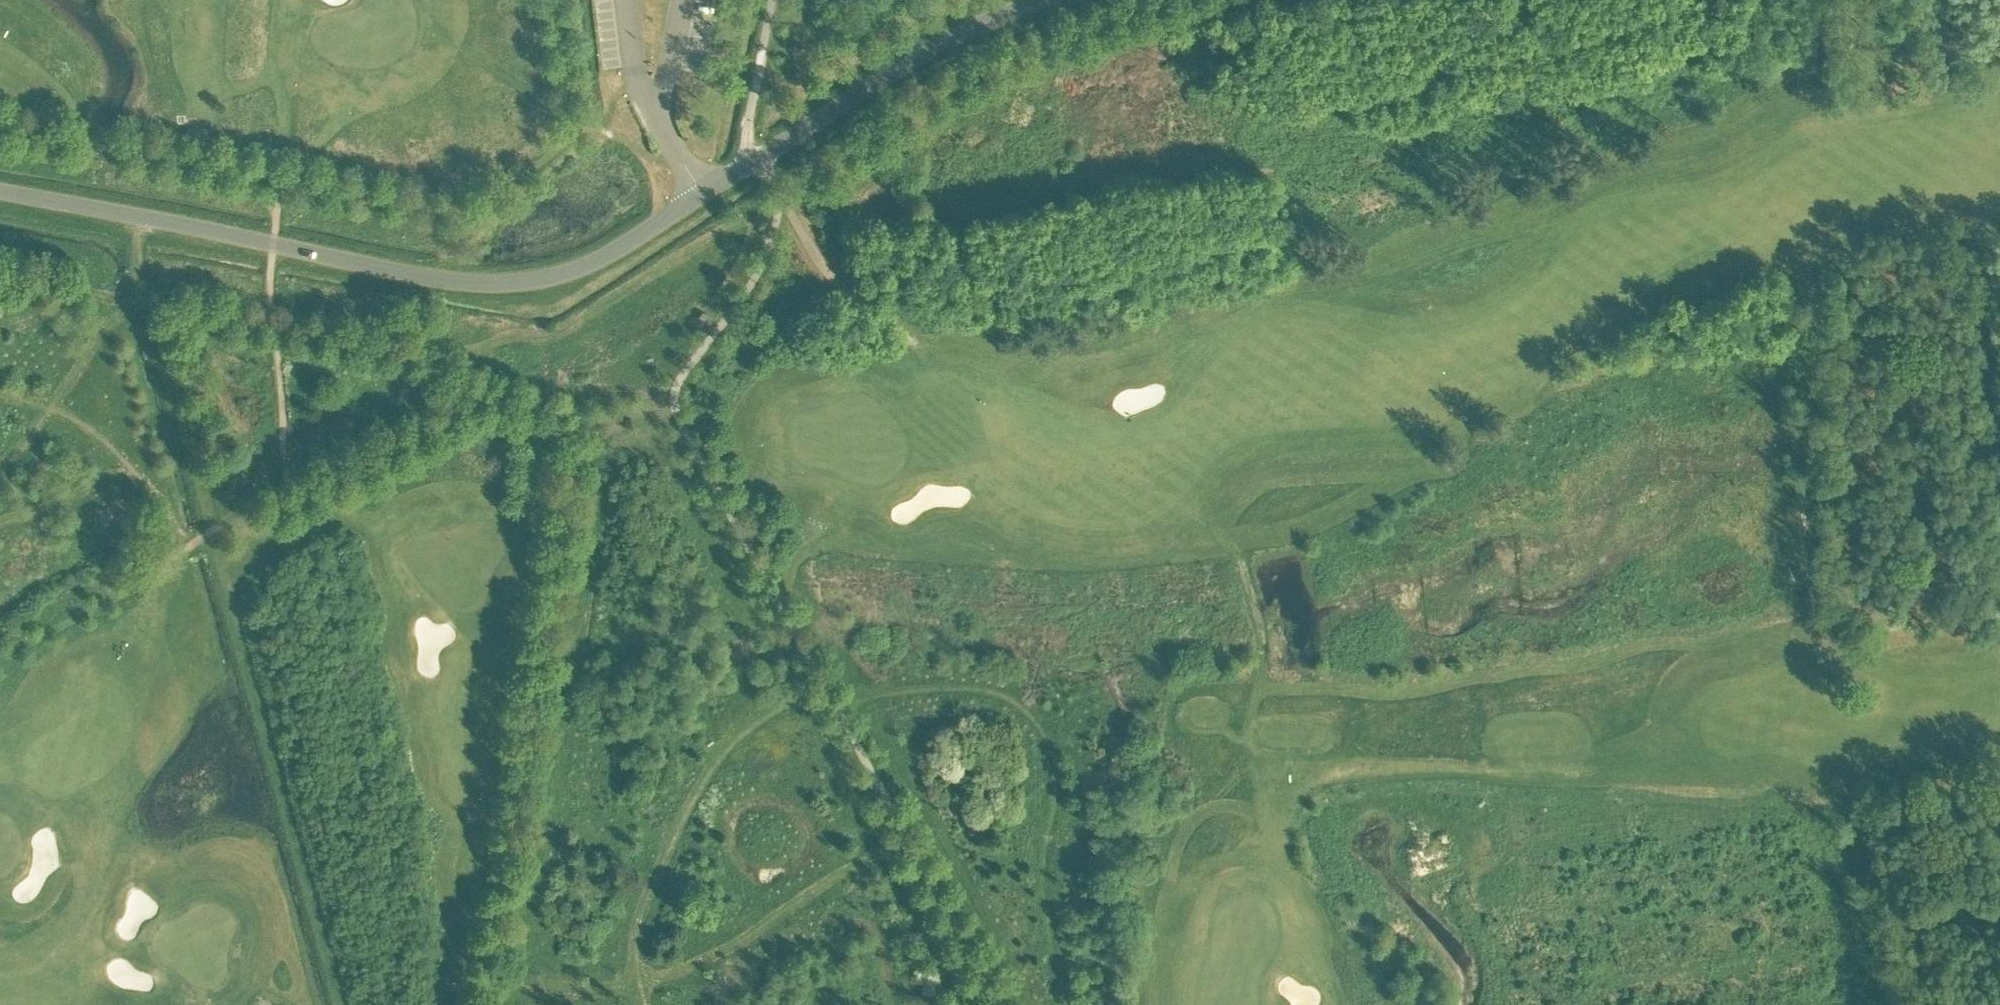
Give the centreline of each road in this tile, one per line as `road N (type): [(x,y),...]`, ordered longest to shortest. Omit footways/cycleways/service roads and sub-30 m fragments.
road 1 (unclassified): [(1034,0),(945,39),(608,252),(527,281),(459,283),(0,191)]

